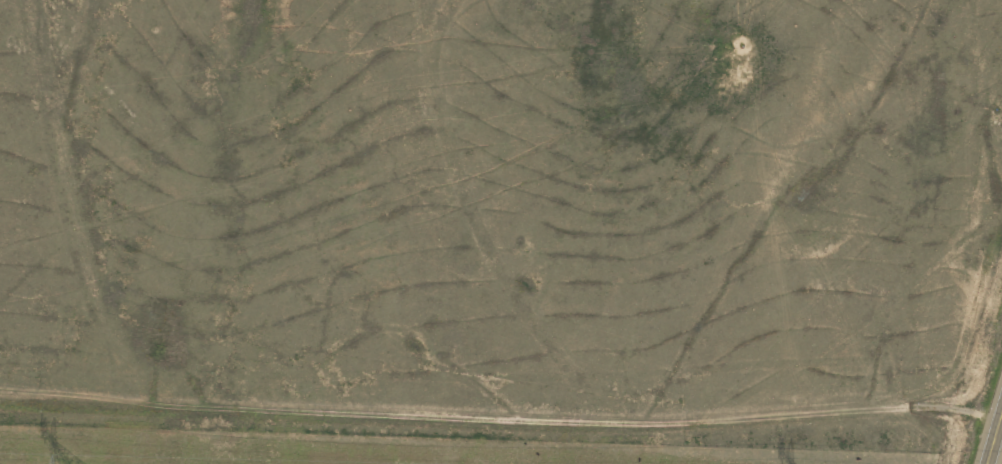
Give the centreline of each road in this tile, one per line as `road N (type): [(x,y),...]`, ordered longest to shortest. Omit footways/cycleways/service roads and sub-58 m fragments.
road 1 (residential): [(0,407),(693,423),(986,452)]
road 2 (residential): [(693,423),(556,345),(494,270),(454,191),(417,80),(403,0)]

